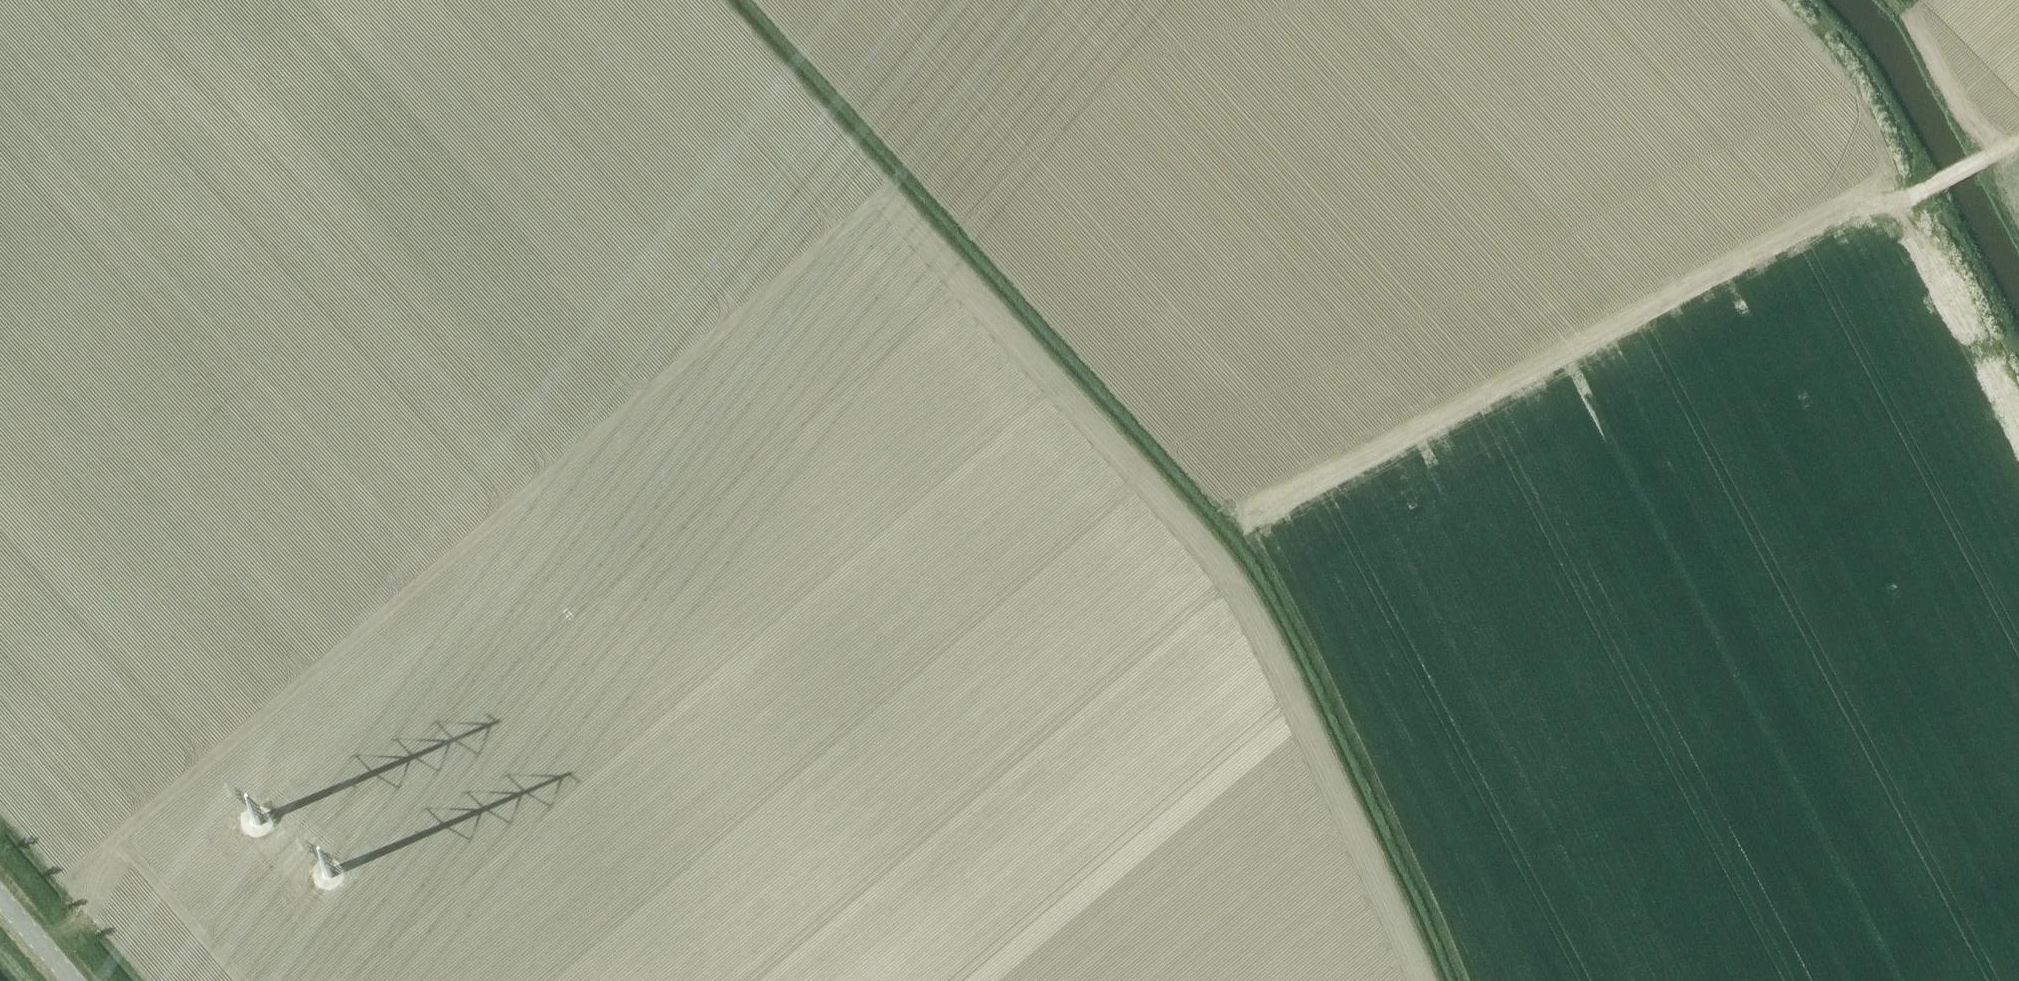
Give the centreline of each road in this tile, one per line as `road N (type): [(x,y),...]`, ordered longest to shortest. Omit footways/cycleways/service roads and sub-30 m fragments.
road 1 (tertiary): [(84,980),(0,889)]

